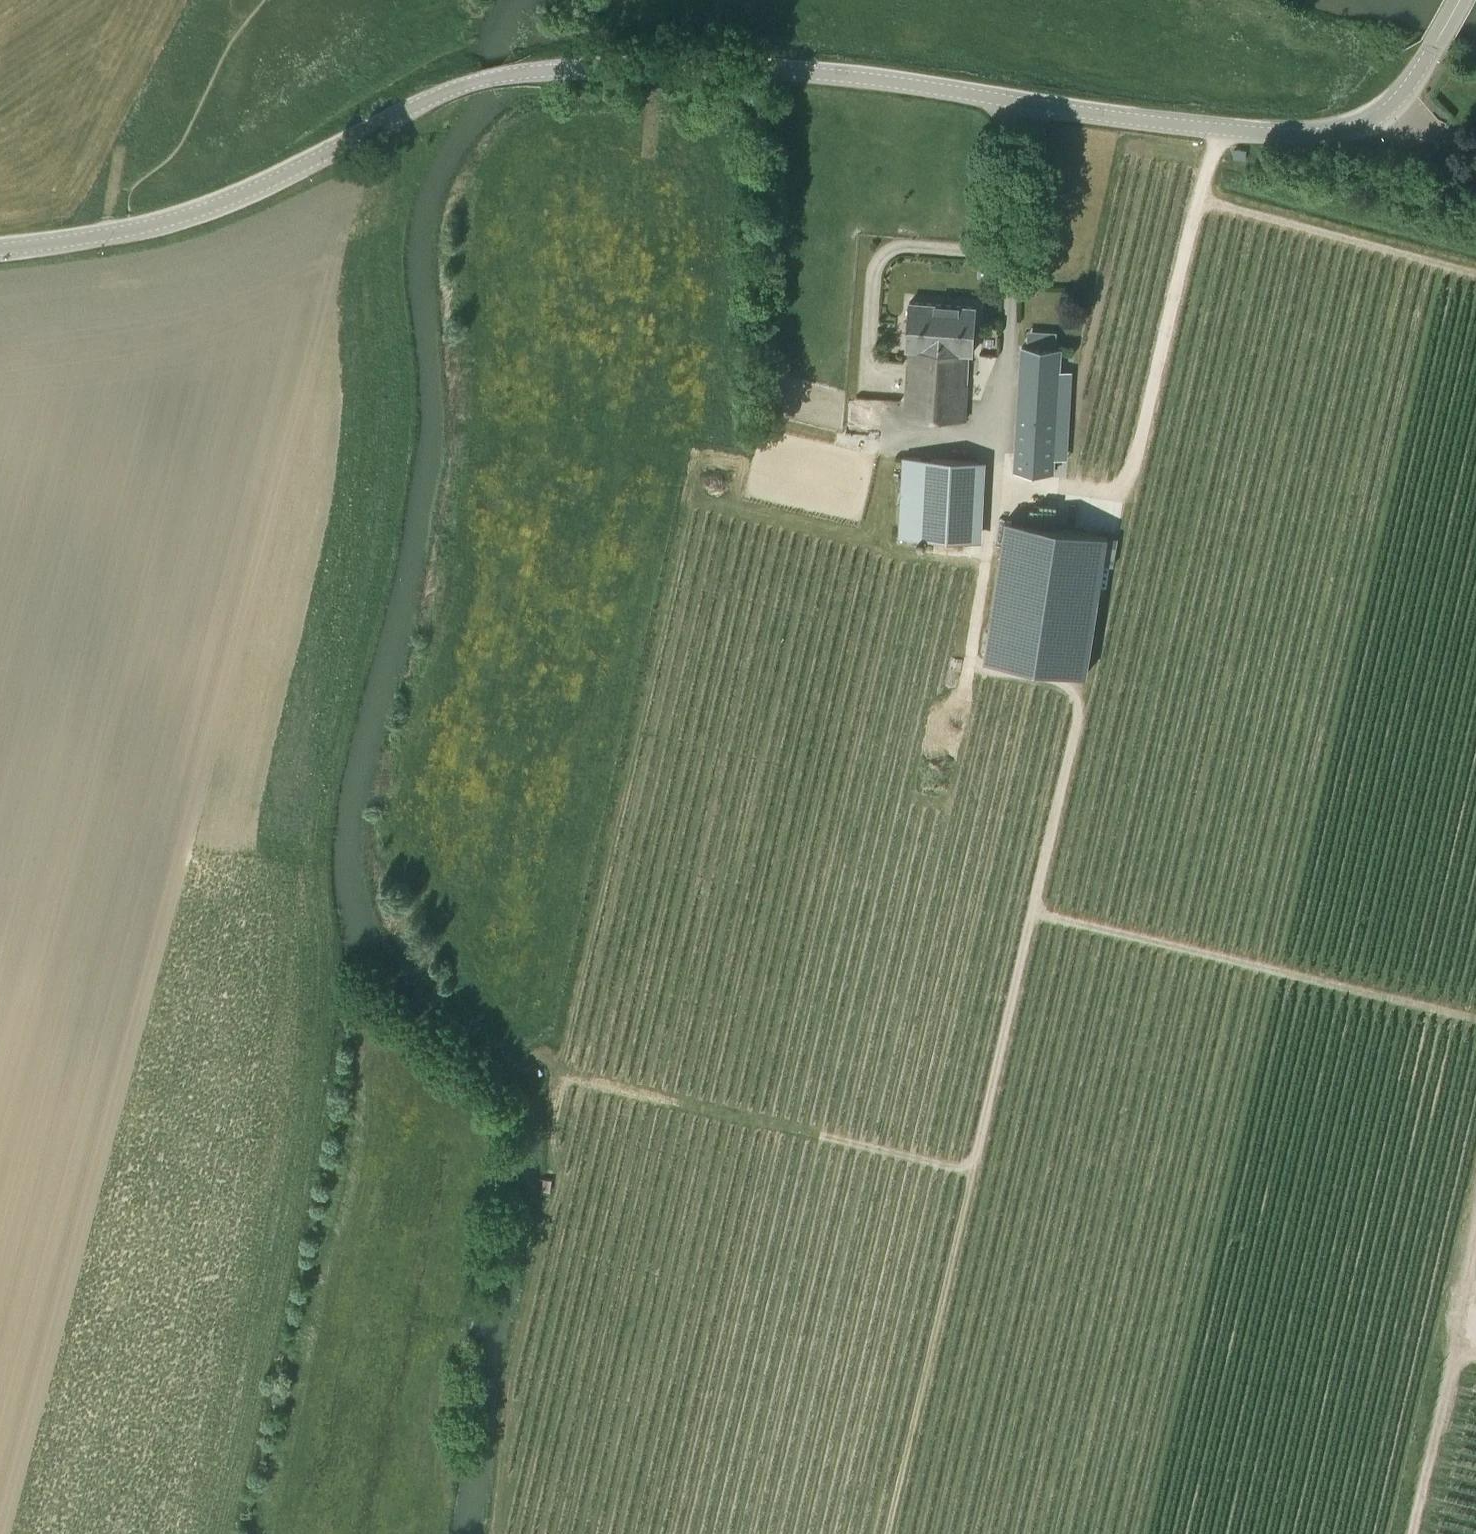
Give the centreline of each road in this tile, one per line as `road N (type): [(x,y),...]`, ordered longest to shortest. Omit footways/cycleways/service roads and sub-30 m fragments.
road 1 (tertiary): [(1458,0),(1412,83),(1375,119),(1332,133),(1219,129),(823,74),(534,70)]
road 2 (tertiary): [(442,93),(225,201),(128,230),(0,249)]

